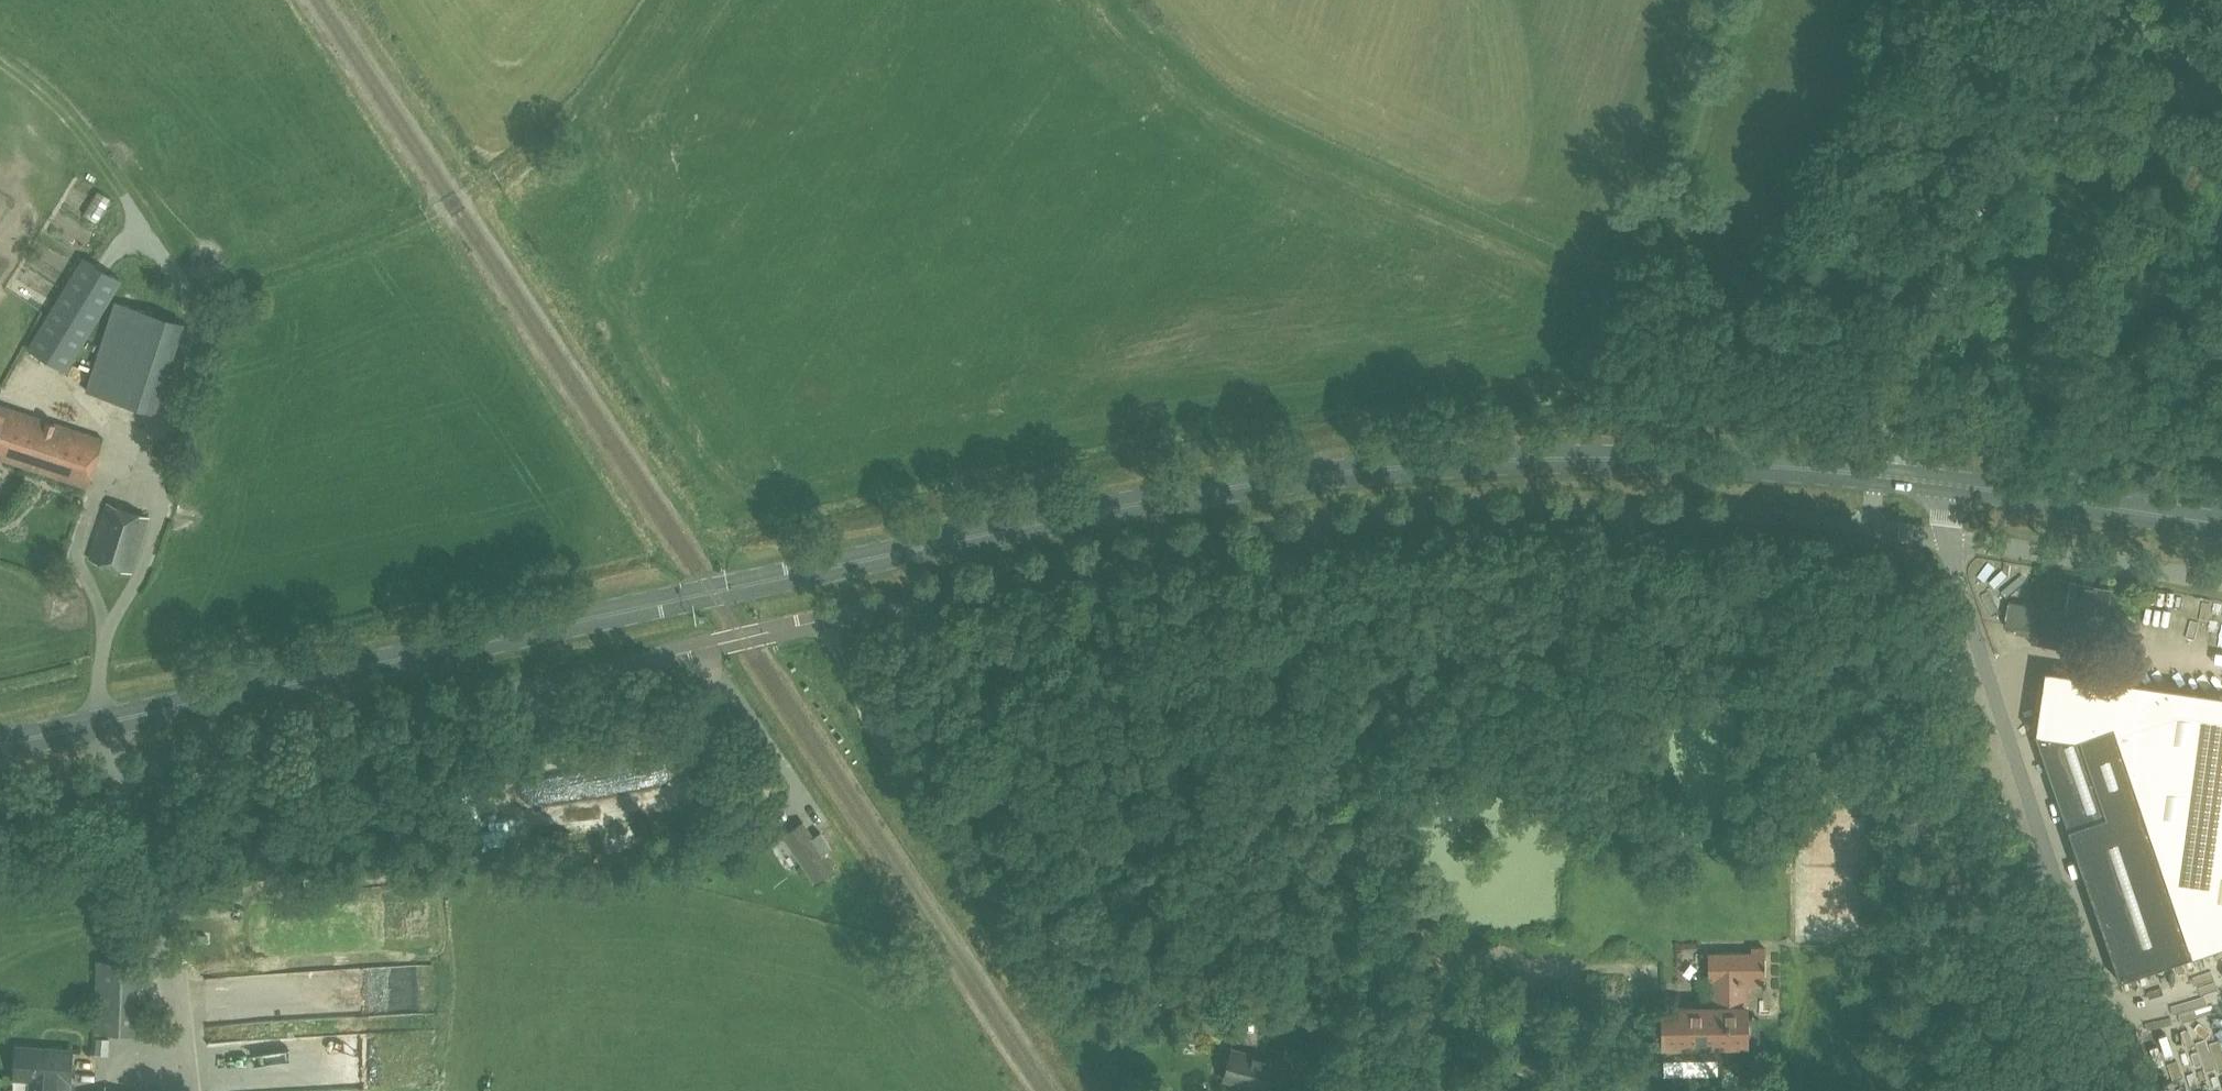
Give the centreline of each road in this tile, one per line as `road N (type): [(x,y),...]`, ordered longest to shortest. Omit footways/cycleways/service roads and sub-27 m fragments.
road 1 (primary): [(97,714),(1267,484),(1604,461),(1955,487)]
road 2 (unclassified): [(821,620),(1284,533),(1490,510),(1740,513),(1947,539)]
road 3 (unclassified): [(1691,1090),(1057,941),(950,795),(905,762),(856,704),(821,620)]
road 4 (unclassified): [(117,780),(821,620)]
road 5 (unclassified): [(2129,1090),(1947,539)]
road 6 (track): [(1877,477),(1912,361),(2132,0)]
road 7 (track): [(192,299),(427,217),(563,129)]
road 8 (unclassified): [(2221,583),(1947,539)]
road 9 (primary): [(1955,487),(2221,527)]

